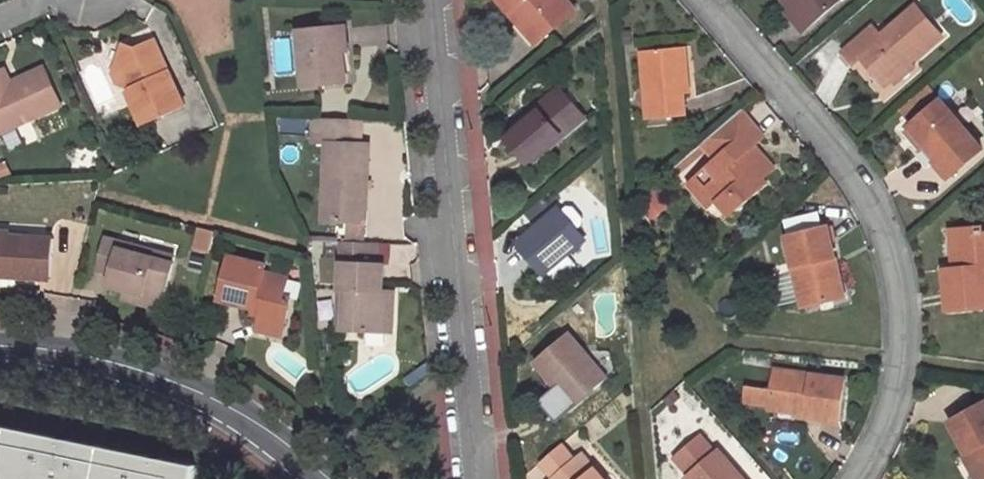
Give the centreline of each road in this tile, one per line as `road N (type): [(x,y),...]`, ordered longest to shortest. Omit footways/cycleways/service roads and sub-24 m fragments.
road 1 (residential): [(858,478),(875,456),(905,360),(909,315),(861,179),(705,0)]
road 2 (residential): [(478,478),(429,0)]
road 3 (residential): [(0,345),(73,352),(152,374),(233,408),(325,478)]

